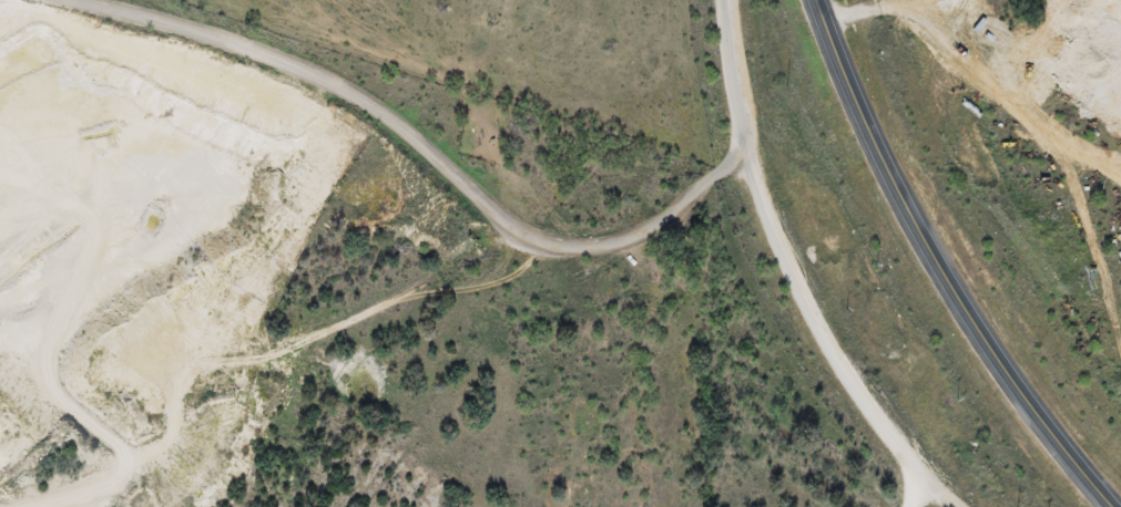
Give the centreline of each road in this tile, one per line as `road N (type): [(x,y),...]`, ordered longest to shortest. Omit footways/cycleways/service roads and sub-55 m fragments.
road 1 (residential): [(732,0),(743,189),(318,363),(169,363),(53,313),(0,301)]
road 2 (secondary): [(814,0),(880,161),(934,258),(1002,366),(1115,506)]
road 3 (residential): [(0,484),(120,385),(169,363)]

